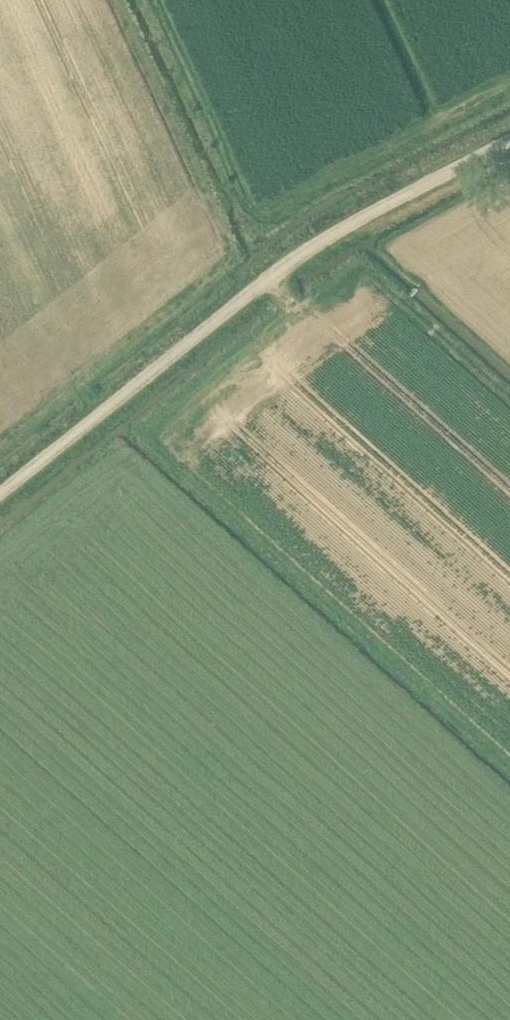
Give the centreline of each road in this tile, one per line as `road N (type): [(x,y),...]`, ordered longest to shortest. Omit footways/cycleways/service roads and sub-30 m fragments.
road 1 (unclassified): [(0,496),(274,278),(509,140)]

